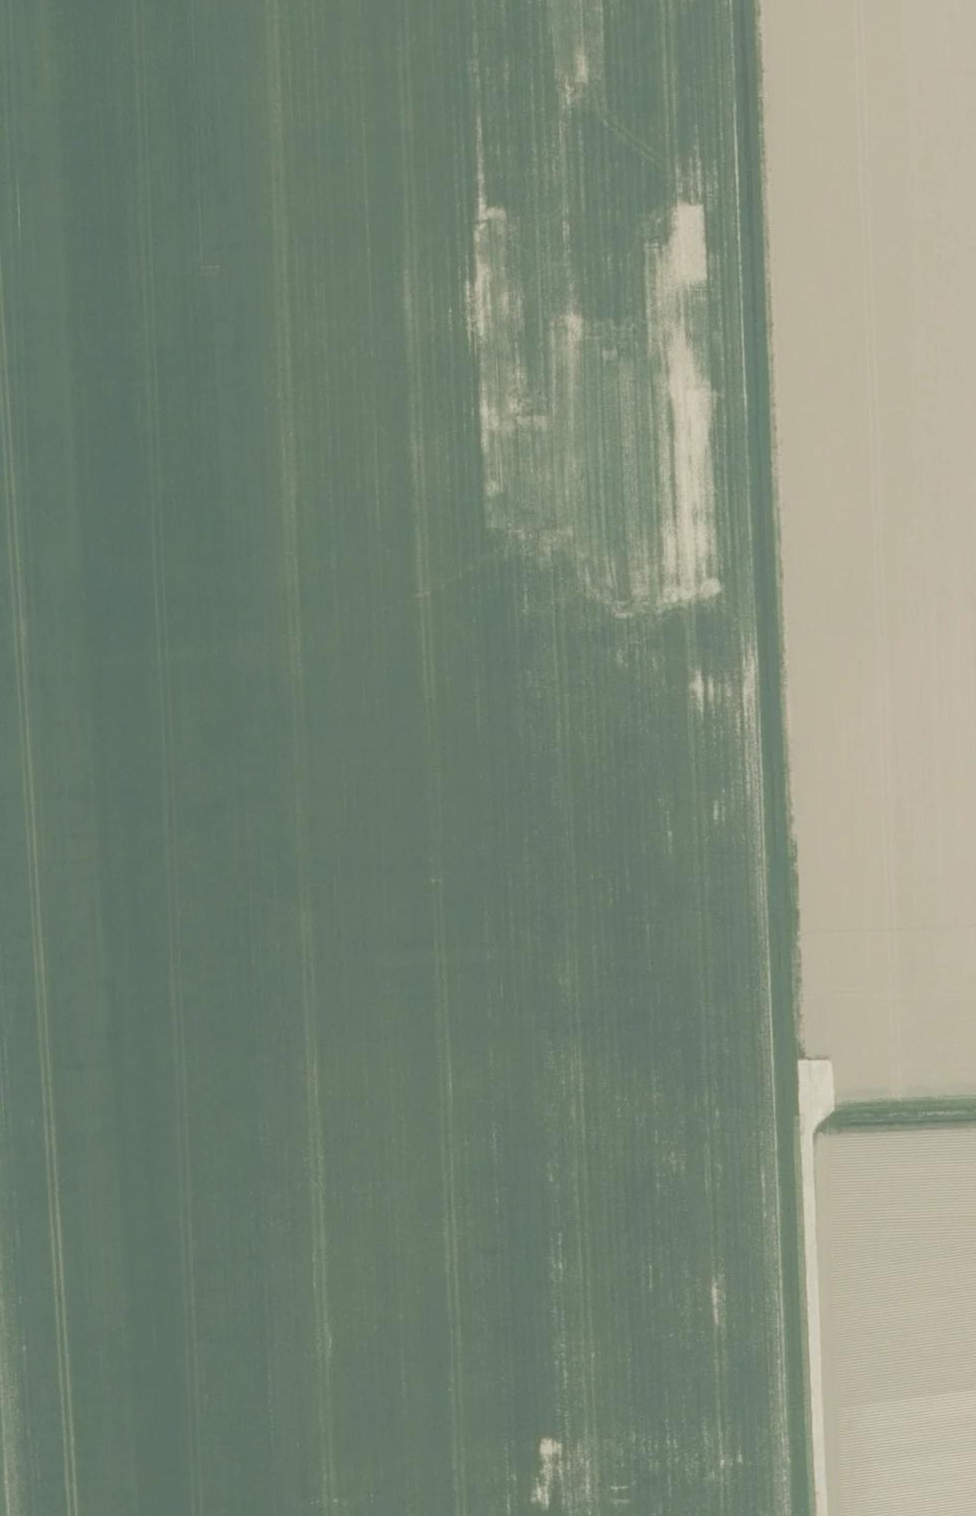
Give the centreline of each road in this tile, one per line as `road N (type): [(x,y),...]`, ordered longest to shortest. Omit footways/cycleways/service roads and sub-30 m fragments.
road 1 (track): [(819,1515),(809,1093)]

